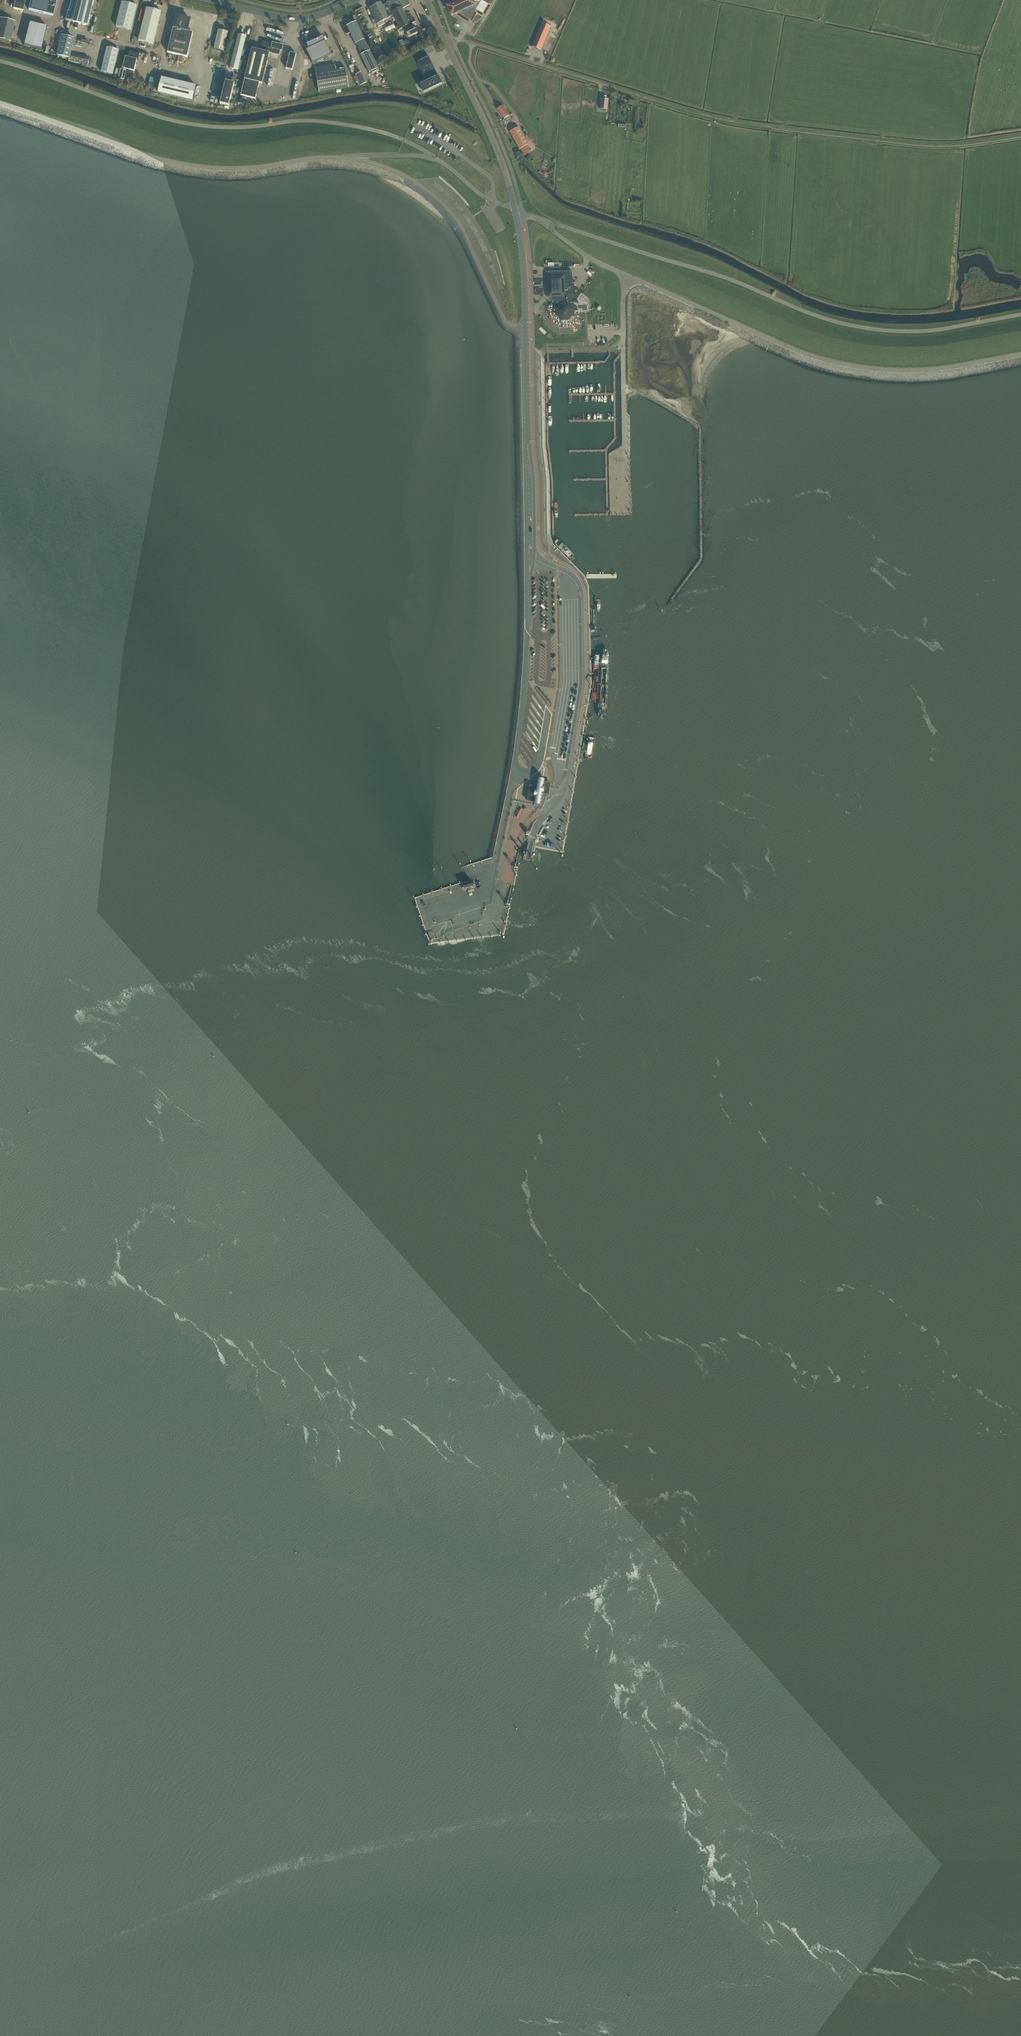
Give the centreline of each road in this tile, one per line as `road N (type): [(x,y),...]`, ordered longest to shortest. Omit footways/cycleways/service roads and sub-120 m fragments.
road 1 (unclassified): [(0,106),(189,168),(337,162),(395,175),(458,226),(505,322),(527,332)]
road 2 (unclassified): [(492,202),(393,137),(315,123),(182,124),(0,63)]
road 3 (unclassified): [(1020,317),(925,334),(854,328),(540,221)]
road 4 (unclassified): [(623,273),(808,355),(859,367),(939,369),(1020,354)]
road 5 (track): [(1020,137),(947,147),(773,129),(618,91)]
road 6 (secondary): [(527,332),(511,191),(446,40)]
road 7 (secondary): [(546,815),(565,793),(582,691),(582,594),(572,575),(529,557)]
road 8 (secondary): [(529,557),(529,565),(561,576),(567,592),(569,684),(546,815)]
road 9 (unclassified): [(623,507),(623,273)]
road 10 (secondary): [(529,516),(527,332)]
road 11 (unclassified): [(618,91),(446,40)]
road 12 (secondary): [(355,0),(300,19),(209,0)]

